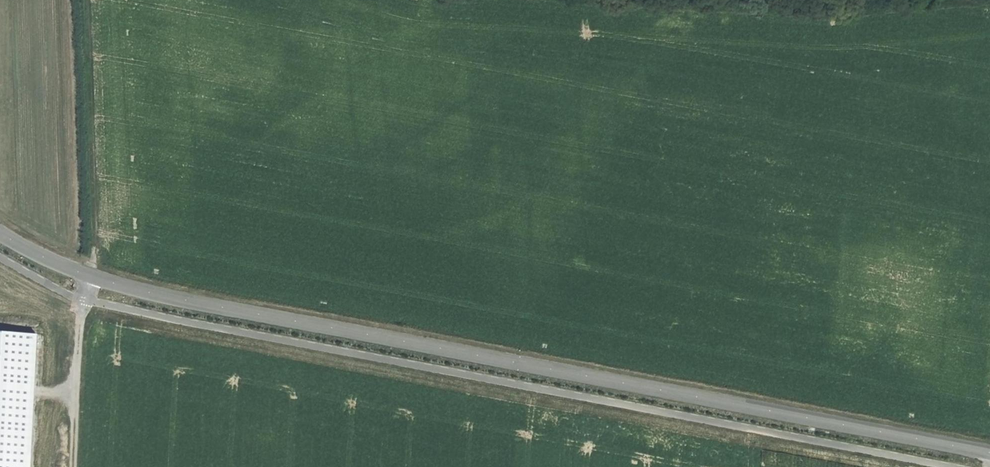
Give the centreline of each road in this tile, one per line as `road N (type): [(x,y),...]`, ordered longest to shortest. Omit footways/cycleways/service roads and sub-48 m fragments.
road 1 (tertiary): [(989,452),(173,297),(83,274),(0,233)]
road 2 (track): [(92,276),(89,0)]
road 3 (track): [(73,466),(83,274)]

